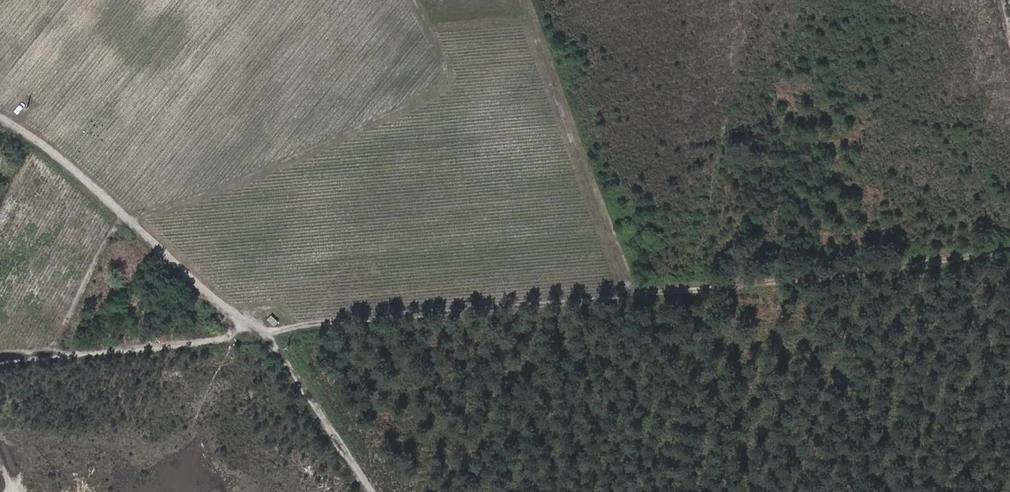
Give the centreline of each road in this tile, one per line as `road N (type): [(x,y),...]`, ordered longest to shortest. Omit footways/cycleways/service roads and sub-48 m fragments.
road 1 (track): [(266,332),(1009,251)]
road 2 (track): [(377,491),(266,332),(235,322),(64,158),(0,119)]
road 3 (track): [(241,325),(216,339),(0,353)]

